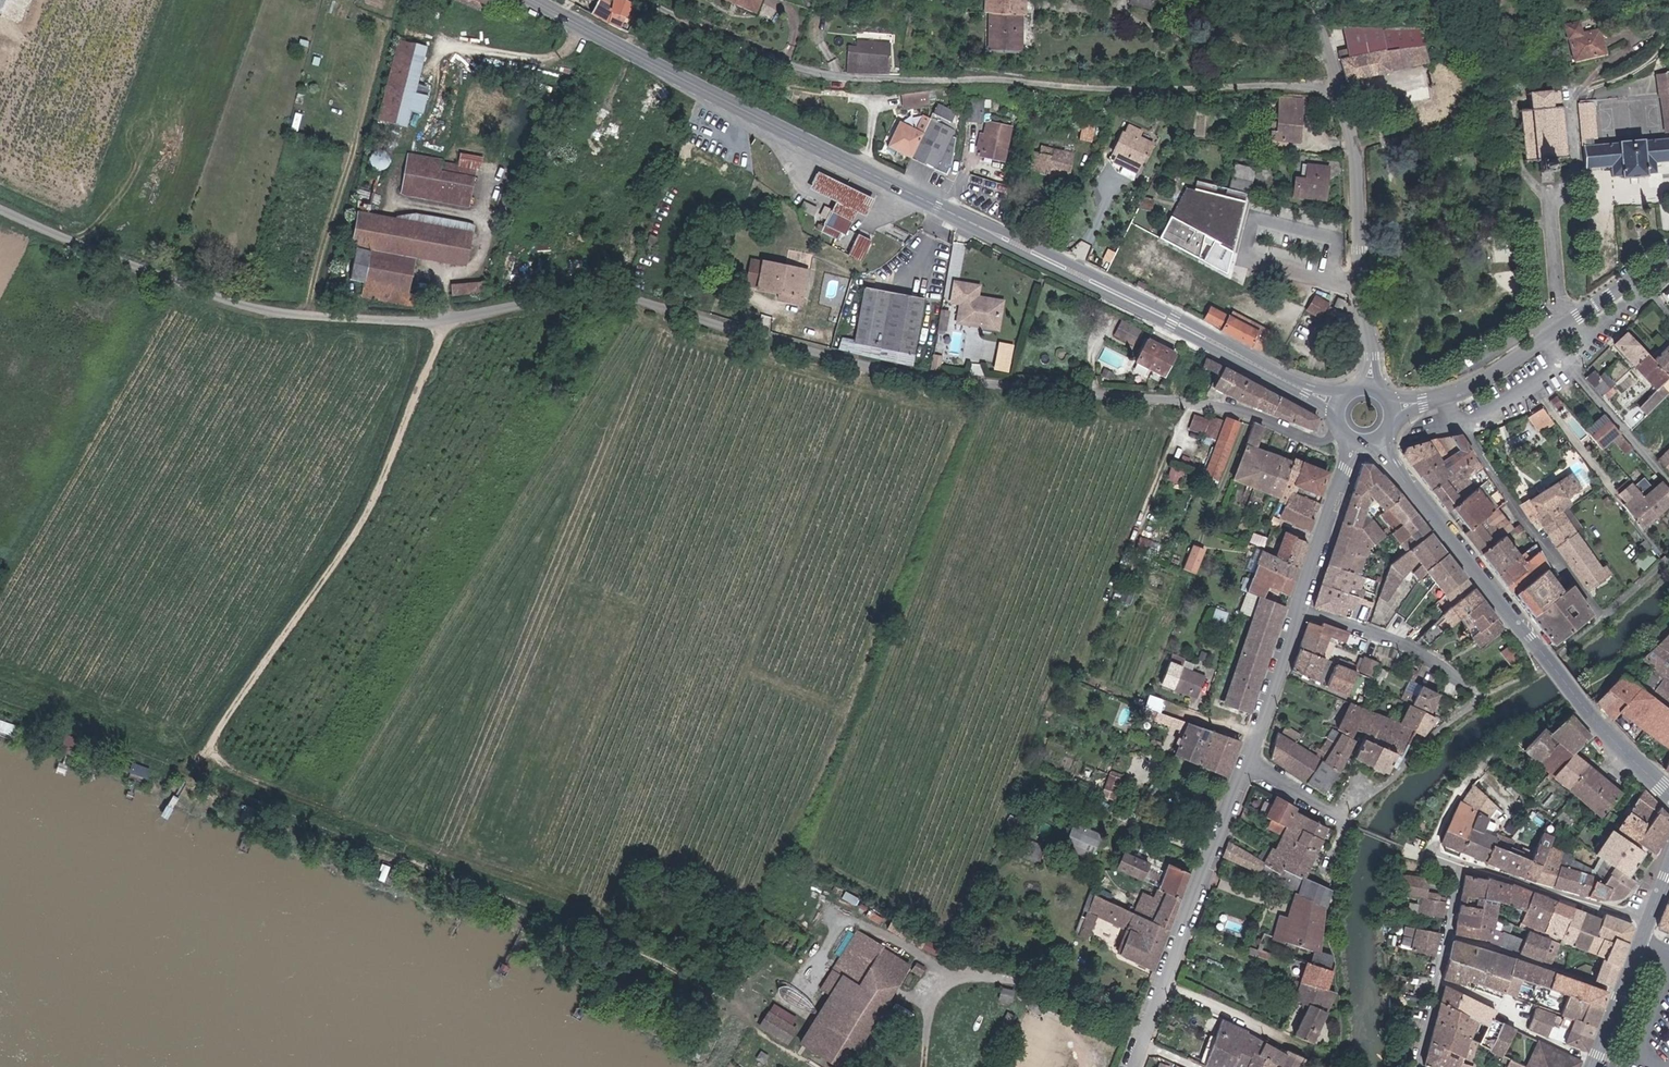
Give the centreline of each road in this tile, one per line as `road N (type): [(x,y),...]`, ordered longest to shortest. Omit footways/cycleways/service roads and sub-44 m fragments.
road 1 (unclassified): [(1345,428),(1312,440),(1227,409),(895,373),(609,295),(450,318),(365,321),(266,312),(0,210)]
road 2 (primary): [(528,0),(1343,408)]
road 3 (residential): [(649,0),(770,65),(826,74),(1339,87)]
road 4 (track): [(193,770),(377,507),(450,318)]
road 5 (primary): [(1380,437),(1580,701),(1668,792)]
road 6 (unclassified): [(1374,391),(1359,153),(1339,87)]
road 7 (residential): [(1461,415),(1598,621)]
road 8 (residential): [(1560,328),(1553,200),(1576,172),(1577,90)]
road 9 (residential): [(1248,760),(1164,983)]
road 10 (residential): [(1298,610),(1419,650),(1481,699)]
road 11 (residential): [(1652,919),(1460,865)]
road 12 (residential): [(1343,1056),(1304,1050),(1164,983)]
road 13 (residential): [(1339,815),(1481,699)]
road 14 (residential): [(1357,438),(1298,610)]
road 15 (residential): [(1438,982),(1501,1006),(1526,1031),(1596,1060)]
road 16 (residential): [(1298,610),(1248,760)]
road 17 (residential): [(1569,360),(1668,477)]
road 18 (primary): [(1652,919),(1596,1060)]
road 19 (residential): [(1668,268),(1569,360)]
road 20 (tertiary): [(1446,398),(1560,328)]
road 21 (tertiary): [(1560,328),(1668,254)]
road 22 (residential): [(1569,360),(1491,410),(1461,415)]

